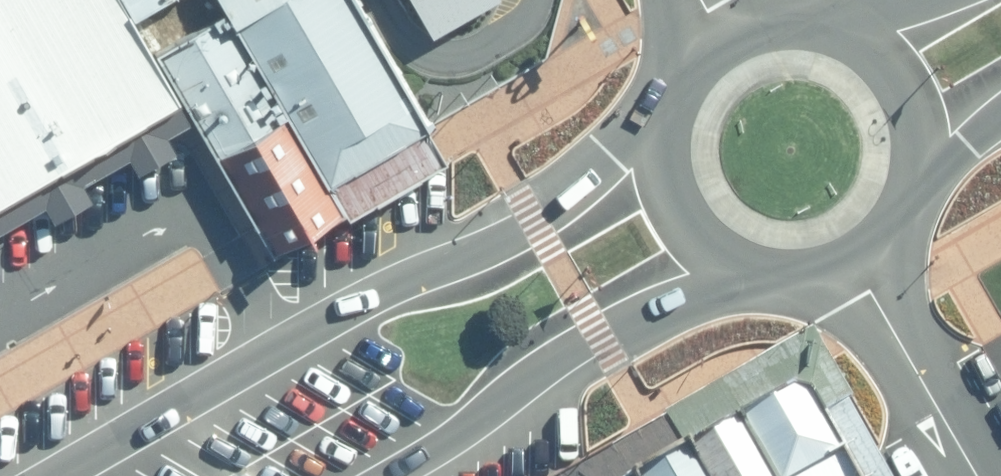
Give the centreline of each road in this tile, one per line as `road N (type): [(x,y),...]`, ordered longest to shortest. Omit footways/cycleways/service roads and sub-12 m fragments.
road 1 (tertiary): [(77,475),(350,305),(534,224),(672,85)]
road 2 (tertiary): [(800,275),(700,297),(598,337),(530,376),(398,475)]
road 3 (tertiary): [(800,275),(759,275),(720,262),(688,237),(665,203),(654,164),(657,123),(672,85)]
road 4 (tertiary): [(773,25),(844,43),(873,66),(905,132),(895,204)]
road 5 (residential): [(841,261),(872,293),(978,475)]
road 6 (tertiary): [(1000,123),(895,204)]

